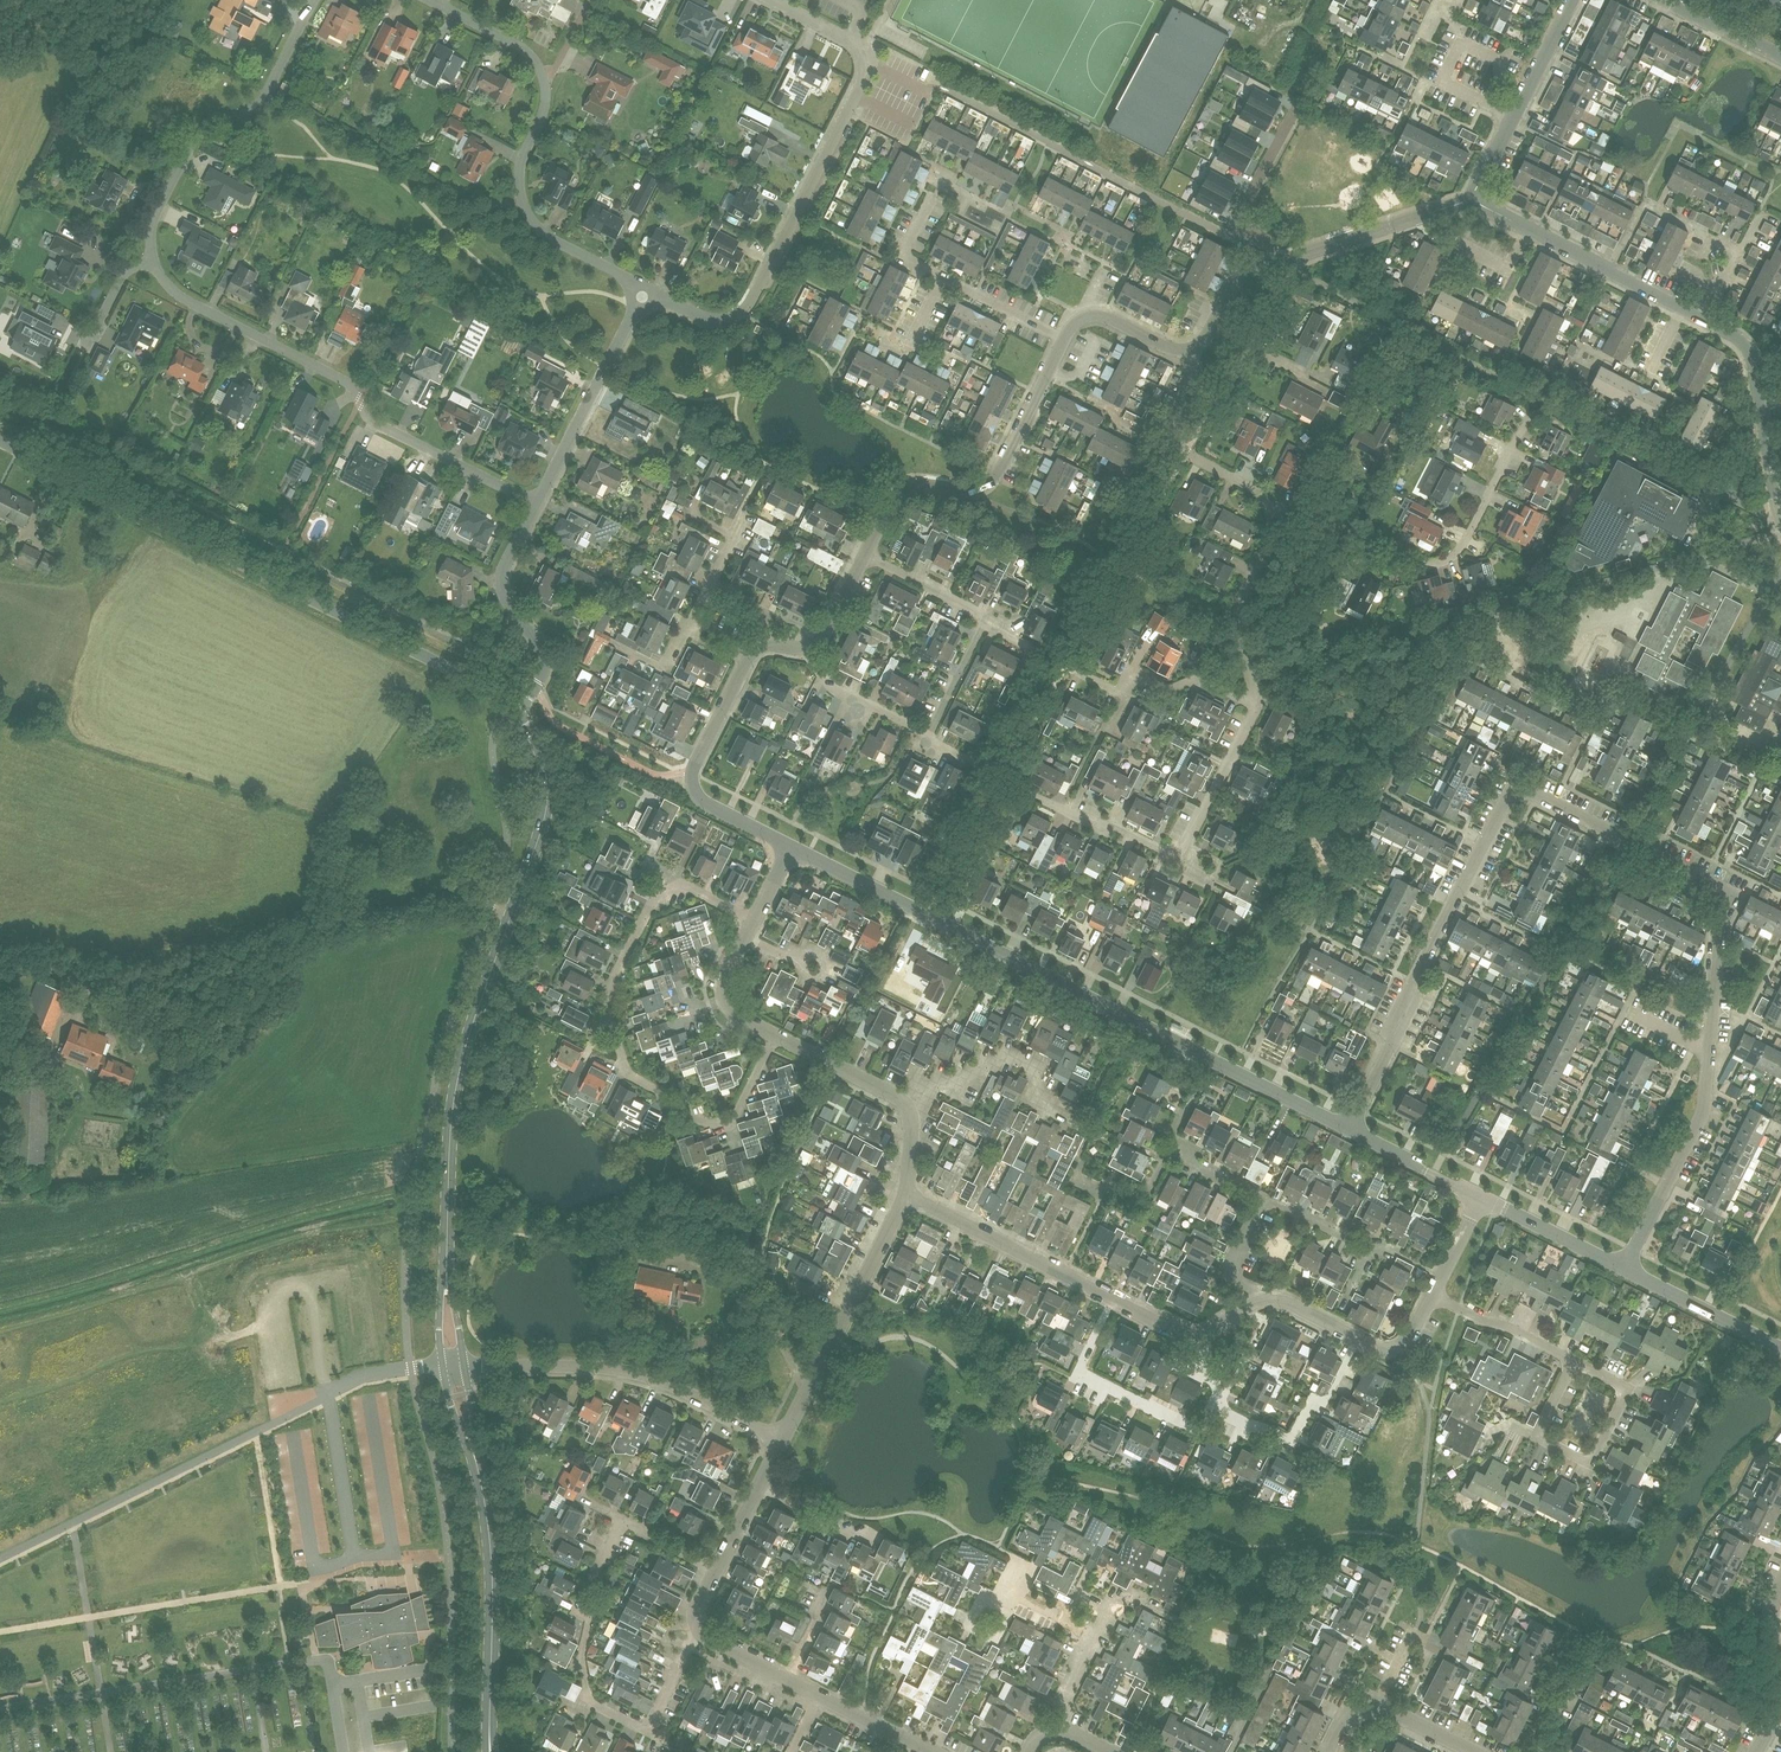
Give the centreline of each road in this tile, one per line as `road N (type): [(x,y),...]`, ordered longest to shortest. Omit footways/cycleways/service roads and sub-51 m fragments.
road 1 (residential): [(1348,1129),(1503,803),(1527,790),(1724,890),(1704,1112),(1624,1267)]
road 2 (tertiary): [(1348,1129),(791,847)]
road 3 (unclassified): [(446,1273),(456,1082),(549,801),(539,746),(513,708)]
road 4 (unclassified): [(513,708),(0,442)]
road 5 (residential): [(1779,521),(1294,269),(1288,259)]
road 6 (residential): [(716,1570),(623,1523),(585,1596),(589,1703),(648,1732),(699,1630)]
road 7 (residential): [(536,504),(369,419),(344,382),(178,296),(154,263)]
road 8 (residential): [(674,889),(656,895),(616,974),(610,1022),(628,1075),(714,1127),(731,1122),(777,1036)]
road 9 (residential): [(647,289),(535,225),(519,183),(547,100),(542,73),(513,43),(429,0)]
road 10 (residential): [(647,289),(701,316),(720,321),(742,311),(872,65),(866,50)]
road 11 (residential): [(1271,510),(1290,505),(1360,539),(1402,572),(1443,562),(1463,546),(1535,415)]
road 12 (residential): [(1210,1331),(1181,1334),(907,1195)]
road 13 (residential): [(781,1439),(626,1371),(465,1364)]
road 14 (residential): [(314,0),(260,103),(206,122),(197,134),(154,217),(154,263)]
road 15 (tertiary): [(865,555),(903,488),(987,486),(1064,338)]
road 16 (residential): [(1780,532),(1482,615)]
road 17 (unclassified): [(492,1751),(492,1555),(476,1459)]
road 18 (residential): [(781,1439),(907,1195)]
road 19 (tertiary): [(791,847),(703,802),(694,786),(696,764),(752,651)]
road 20 (residential): [(536,504),(647,289)]
road 21 (residential): [(513,708),(543,669),(543,655),(501,585),(536,504)]
road 22 (residential): [(911,1110),(932,1086),(1015,1058),(1032,1066),(1038,1103),(1081,1124)]
road 23 (residential): [(1233,1418),(1224,1435),(1206,1426),(1202,1433),(1077,1370),(1091,1342)]
road 24 (residential): [(1432,1295),(1408,1343),(1394,1349),(1284,1300),(1257,1303)]
road 25 (residential): [(1271,510),(1249,485),(1186,453),(1176,412),(1193,380),(1190,350)]
road 26 (residential): [(1574,1361),(1627,1389),(1588,1463),(1535,1436)]
road 27 (residential): [(999,785),(1103,830),(1107,822),(1181,851)]
road 28 (tertiary): [(1288,259),(1473,198)]
road 29 (residential): [(1300,100),(1240,214),(1244,228),(1266,240),(1275,263)]
road 30 (unclassified): [(446,1273),(442,1366),(476,1459)]
road 31 (tertiary): [(1780,1348),(1624,1267)]
road 32 (residential): [(1682,309),(1529,228)]
road 33 (residential): [(1513,117),(1441,81),(1462,42),(1503,62)]
road 34 (residential): [(1263,1197),(1371,1251),(1350,1293)]
road 35 (residential): [(1181,851),(1257,706)]
road 36 (tertiary): [(1624,1267),(1481,1198)]
road 37 (residential): [(1574,1361),(1432,1295)]
road 38 (residential): [(1247,657),(1239,605),(1271,540),(1271,510)]
road 39 (residential): [(927,735),(832,687),(804,649)]
road 40 (residential): [(911,1110),(777,1036)]
road 41 (tertiary): [(1481,1198),(1348,1129)]
road 42 (residential): [(983,626),(988,616),(865,555)]
road 43 (tertiary): [(1064,338),(1079,319),(1106,316),(1170,349),(1190,350)]
road 44 (residential): [(1233,1418),(1289,1446),(1311,1402),(1322,1408),(1330,1392)]
road 45 (residential): [(1064,338),(943,277)]
road 46 (residential): [(1263,1197),(1224,1274),(1252,1287),(1257,1303)]
road 47 (tertiary): [(1513,117),(1572,0)]
road 48 (residential): [(758,1487),(845,1535),(875,1541)]
road 49 (tertiary): [(1780,56),(1665,0)]
road 50 (residential): [(1126,697),(1137,675),(1167,691),(1199,677),(1227,691)]
road 51 (residential): [(1168,1149),(1147,1193),(1122,1196),(1077,1174)]
road 52 (residential): [(932,1751),(821,1696)]
road 53 (residential): [(927,735),(983,626)]
road 54 (residential): [(1760,407),(1746,346),(1695,315)]
road 55 (residential): [(1524,1751),(1548,1705),(1566,1714),(1588,1670)]

